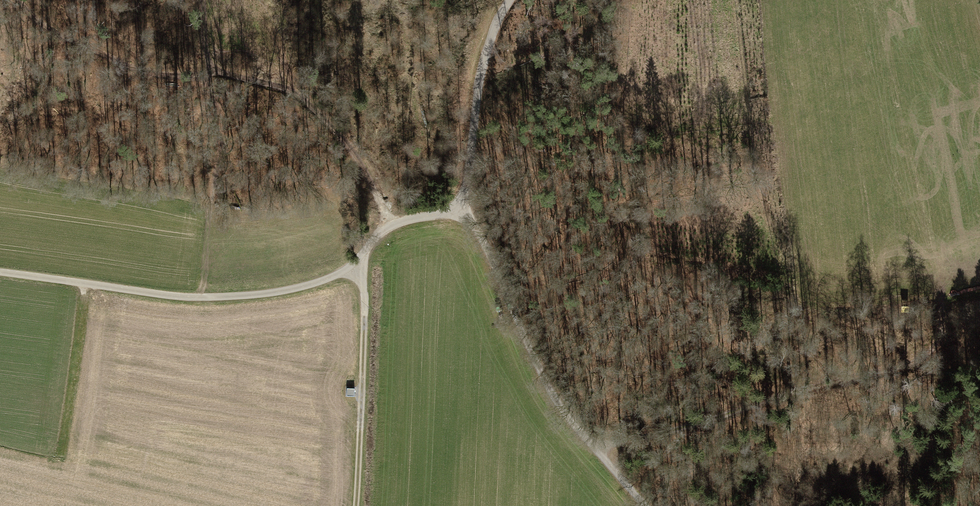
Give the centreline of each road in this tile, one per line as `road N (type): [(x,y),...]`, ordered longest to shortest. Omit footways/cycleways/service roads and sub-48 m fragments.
road 1 (track): [(457,210),(390,225),(342,273),(256,294),(198,297),(0,270)]
road 2 (track): [(942,304),(937,347),(910,365),(597,451)]
road 3 (track): [(457,210),(477,232),(564,408),(646,505)]
road 4 (track): [(390,225),(363,166),(299,95),(210,72)]
road 5 (track): [(359,260),(365,305),(356,505)]
road 6 (track): [(510,0),(479,82),(457,210)]

